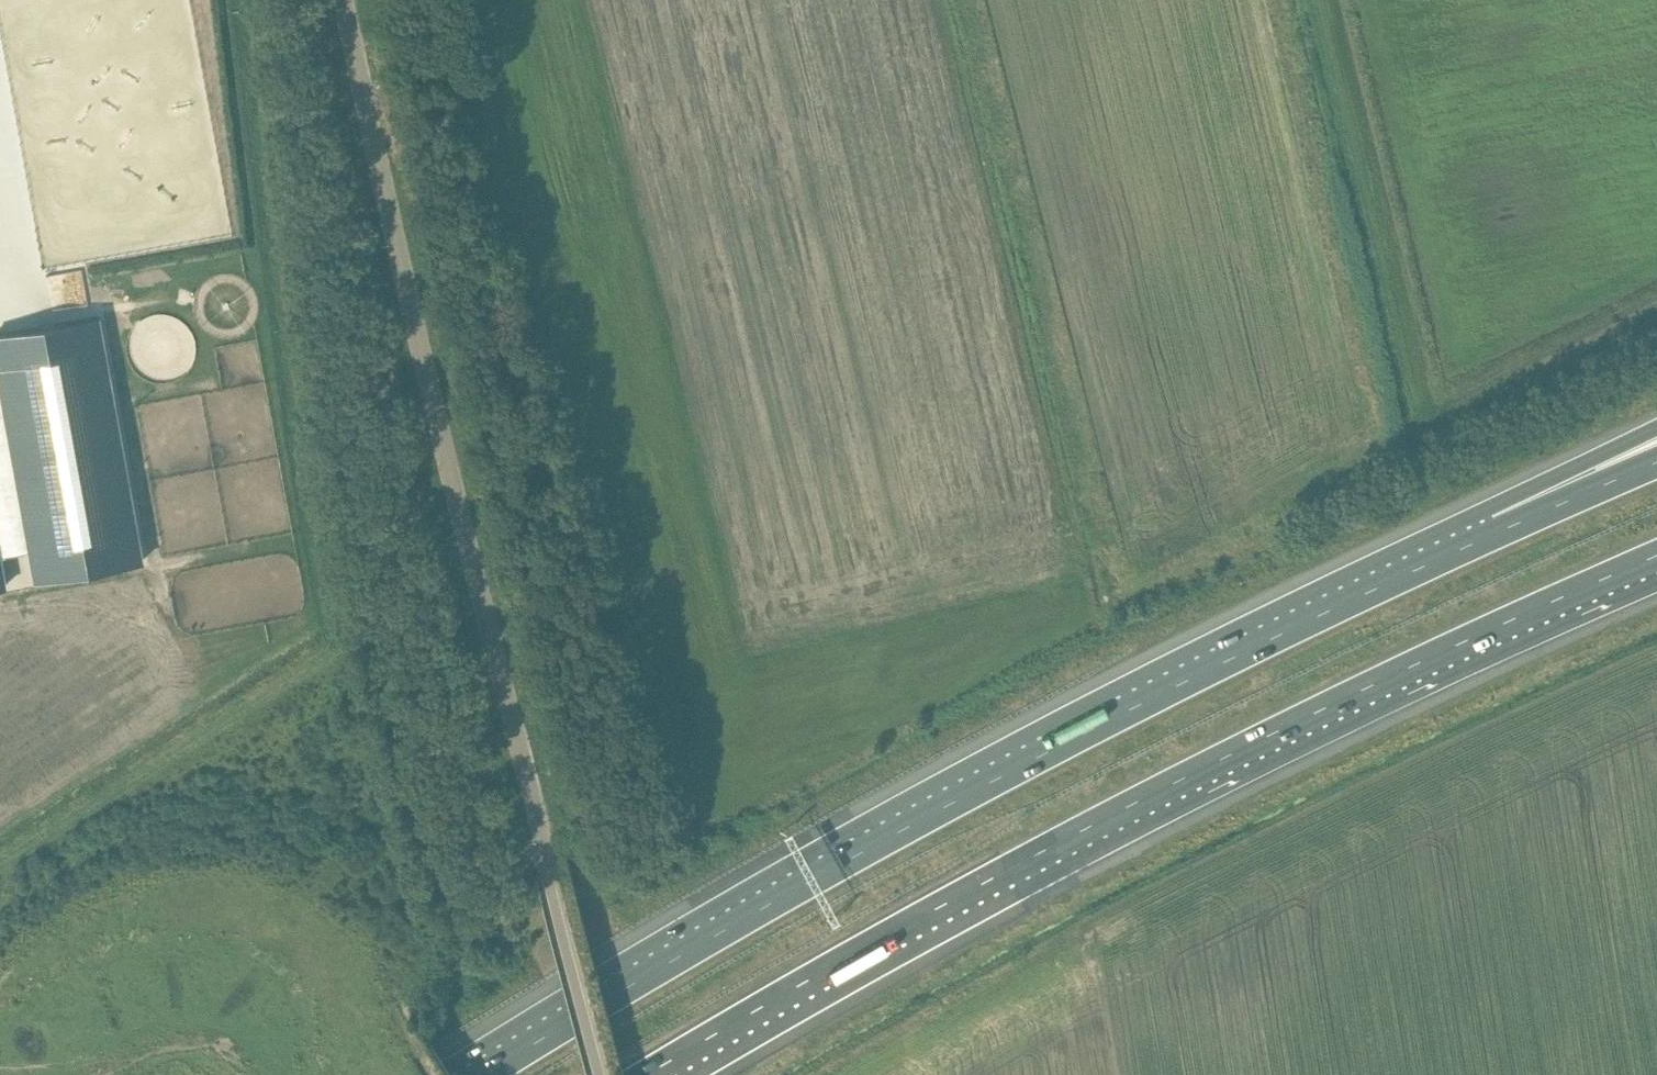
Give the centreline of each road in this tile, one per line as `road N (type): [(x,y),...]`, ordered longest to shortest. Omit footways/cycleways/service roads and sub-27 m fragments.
road 1 (motorway): [(1500,530),(1071,736),(480,1074)]
road 2 (motorway): [(644,1074),(1129,805),(1656,554)]
road 3 (unclassified): [(601,1074),(445,448),(344,0)]
road 4 (motorway): [(1656,436),(1500,530)]
road 5 (motorway): [(1656,463),(1500,530)]

